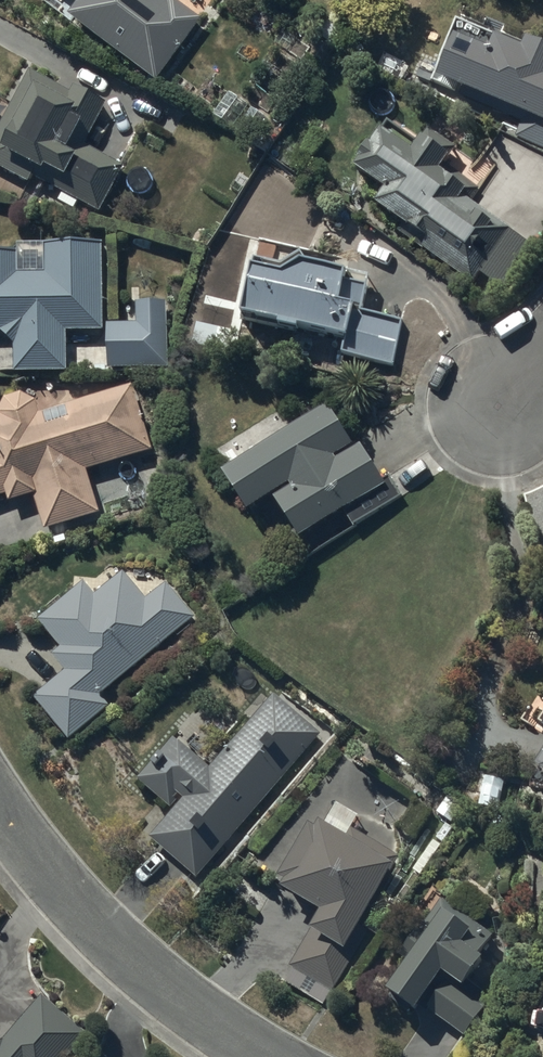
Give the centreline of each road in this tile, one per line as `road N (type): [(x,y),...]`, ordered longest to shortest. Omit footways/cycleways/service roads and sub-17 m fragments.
road 1 (residential): [(0,805),(163,989),(276,1056)]

